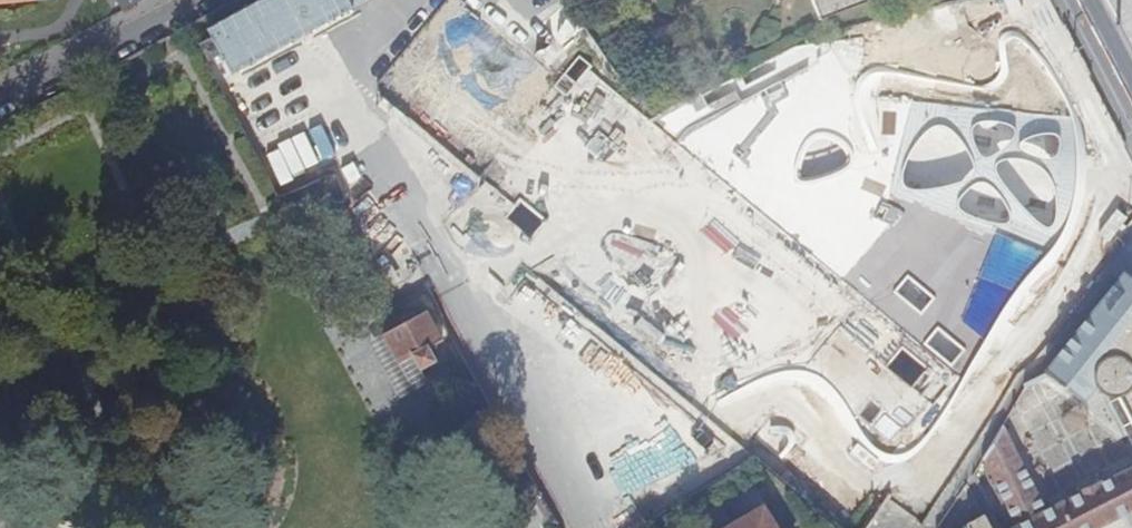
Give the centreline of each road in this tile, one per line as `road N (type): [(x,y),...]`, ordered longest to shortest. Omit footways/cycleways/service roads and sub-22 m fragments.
road 1 (residential): [(174,0),(0,83)]

